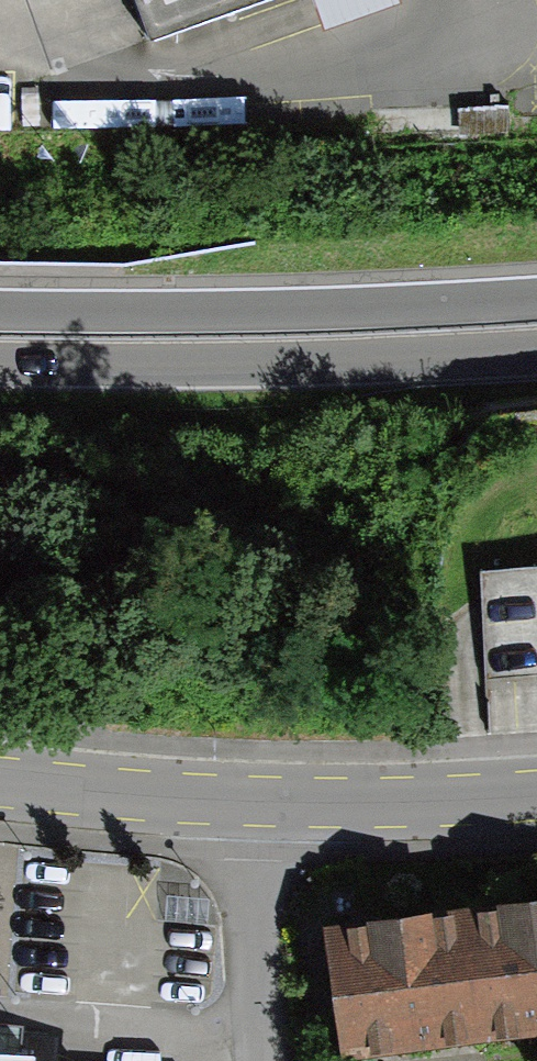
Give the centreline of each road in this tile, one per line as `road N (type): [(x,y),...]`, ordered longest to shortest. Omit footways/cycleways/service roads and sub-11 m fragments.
road 1 (tertiary): [(536,797),(352,806),(0,785)]
road 2 (primary): [(0,362),(331,361),(536,348)]
road 3 (primary): [(536,298),(0,311)]
road 4 (track): [(463,800),(454,599),(459,534),(486,487),(536,455)]

